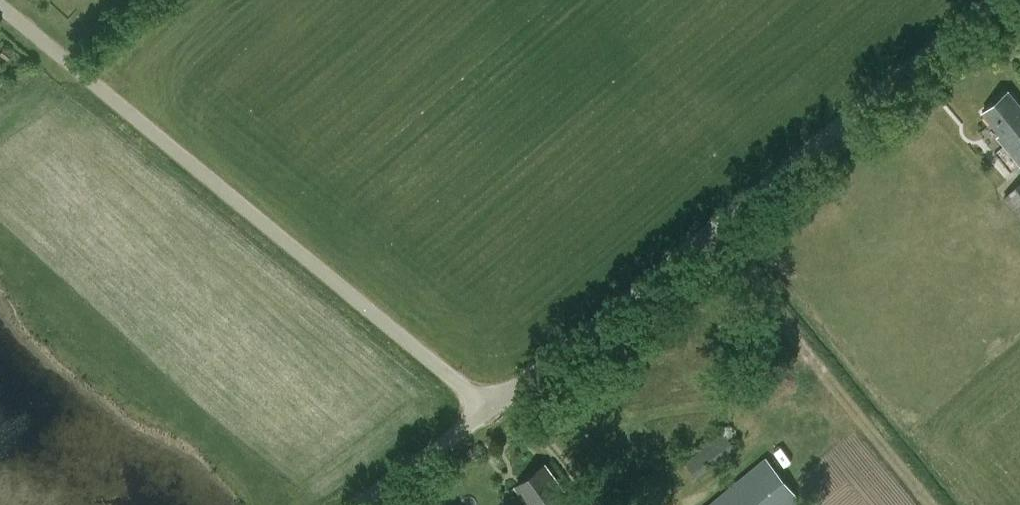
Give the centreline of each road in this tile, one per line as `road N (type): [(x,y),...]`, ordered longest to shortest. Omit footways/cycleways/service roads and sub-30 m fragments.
road 1 (unclassified): [(483,416),(1011,0)]
road 2 (unclassified): [(483,416),(0,12)]
road 3 (unclassified): [(361,504),(483,416)]

